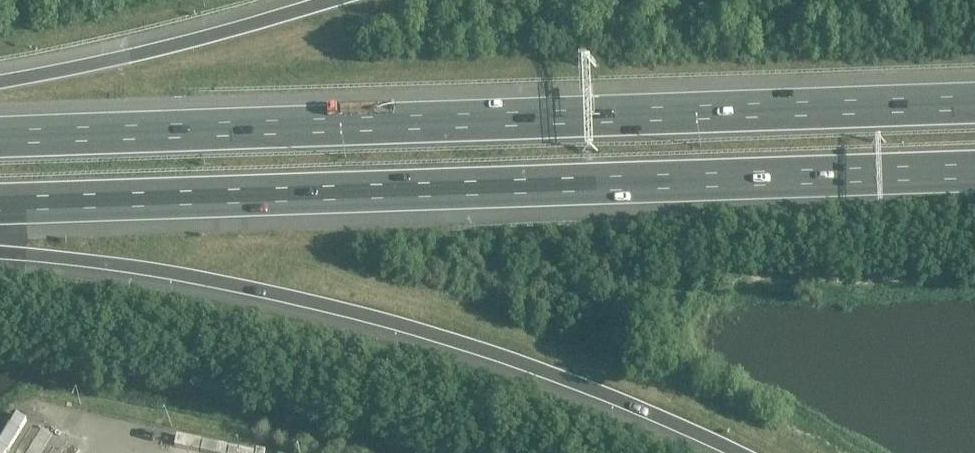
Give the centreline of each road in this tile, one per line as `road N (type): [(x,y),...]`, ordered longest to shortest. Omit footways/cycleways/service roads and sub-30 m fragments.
road 1 (motorway): [(0,206),(974,170)]
road 2 (motorway): [(974,102),(0,136)]
road 3 (motorway): [(0,250),(160,270),(355,311),(551,372),(738,452)]
road 4 (motorway): [(323,0),(138,53),(0,80)]

